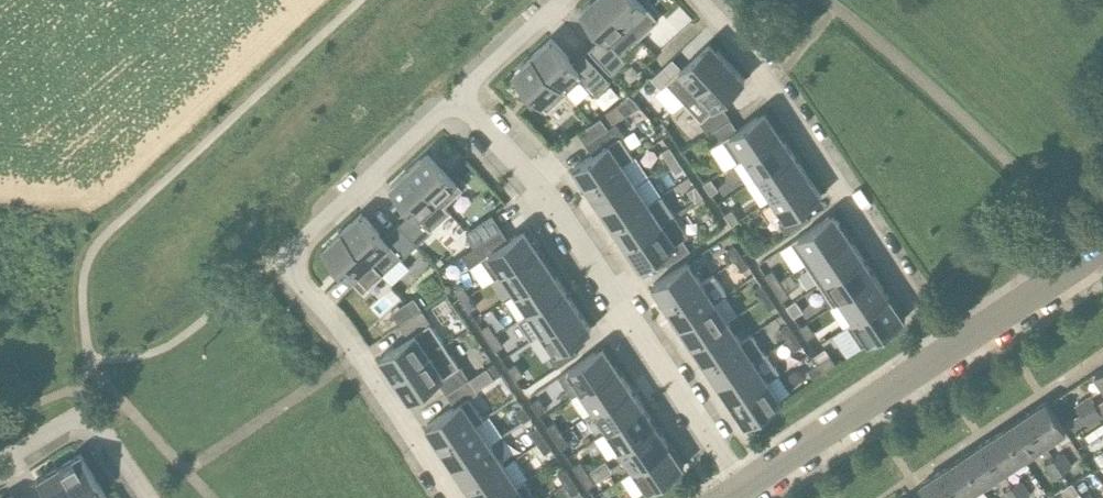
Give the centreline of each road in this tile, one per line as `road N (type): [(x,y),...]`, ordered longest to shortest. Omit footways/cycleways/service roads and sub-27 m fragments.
road 1 (residential): [(460,99),(299,243),(293,266),(452,497)]
road 2 (residential): [(460,99),(543,192),(741,486)]
road 3 (residential): [(952,351),(772,81),(701,0)]
road 4 (residential): [(741,486),(952,351)]
road 5 (residential): [(147,497),(90,414),(0,467)]
road 6 (residential): [(952,351),(1102,251)]
road 7 (residential): [(564,0),(460,99)]

